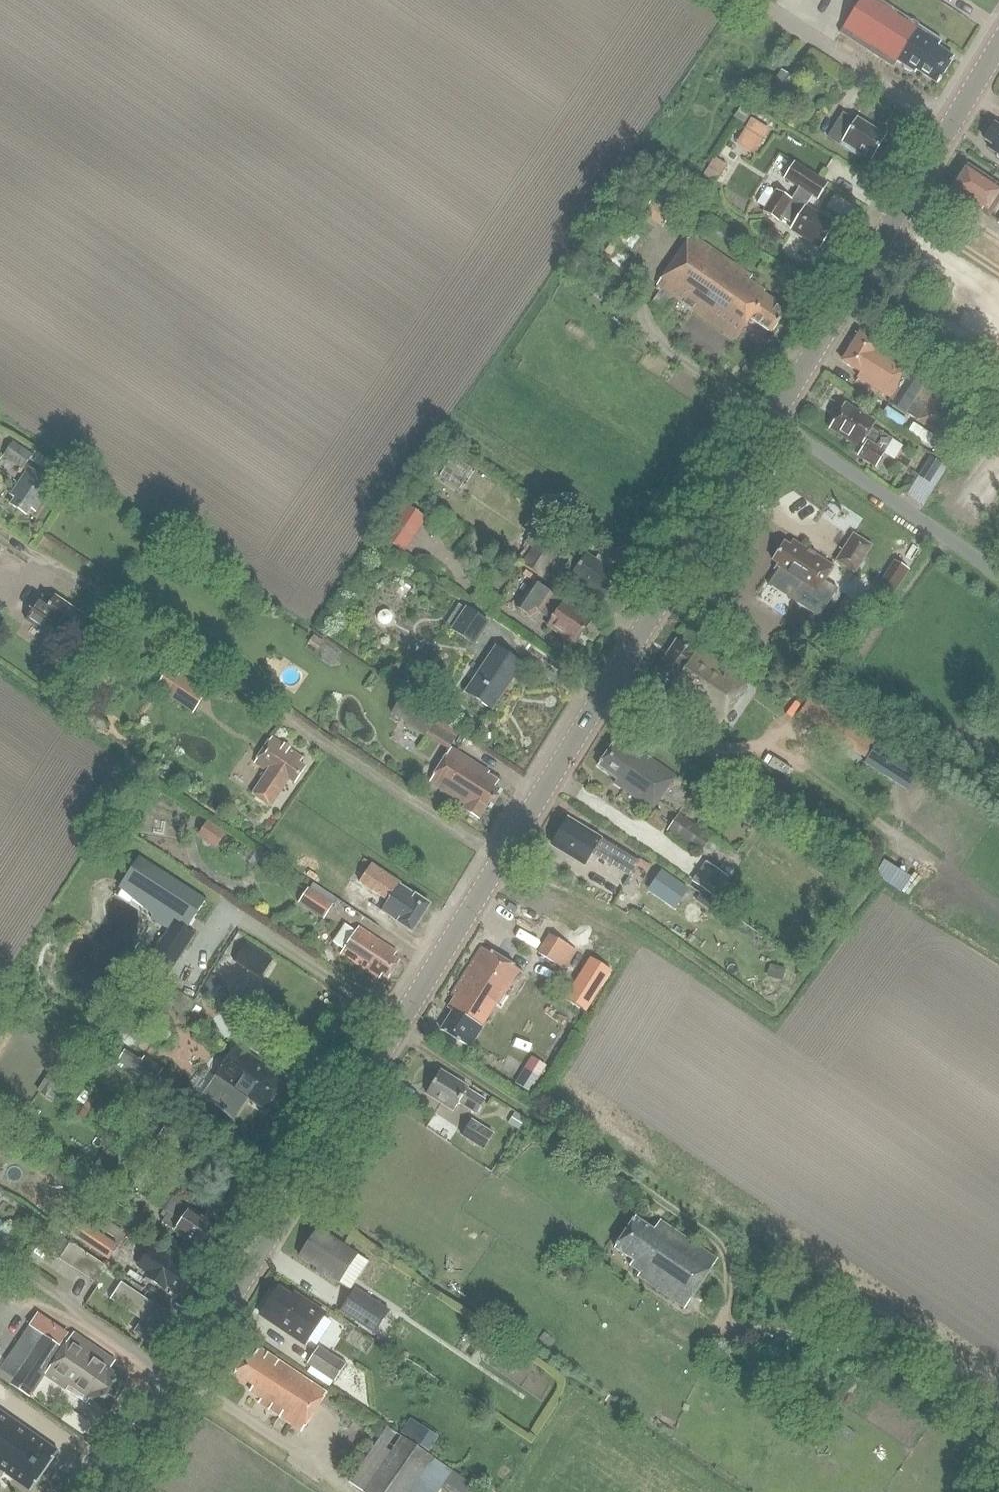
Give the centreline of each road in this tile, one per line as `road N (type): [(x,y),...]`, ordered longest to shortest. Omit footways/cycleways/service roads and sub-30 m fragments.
road 1 (secondary): [(112,1491),(771,419)]
road 2 (track): [(500,858),(0,521)]
road 3 (secondary): [(771,419),(950,128)]
road 4 (unclassified): [(998,573),(771,419)]
road 5 (unclassified): [(950,128),(752,0)]

